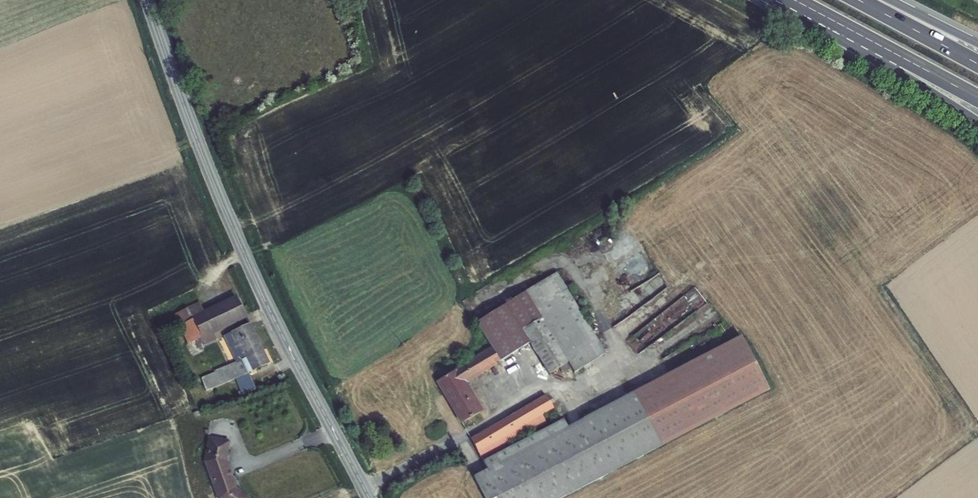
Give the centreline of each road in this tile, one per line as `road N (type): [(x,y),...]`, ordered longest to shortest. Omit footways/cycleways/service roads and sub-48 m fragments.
road 1 (secondary): [(369,497),(233,227),(148,0)]
road 2 (motorway): [(836,22),(977,120)]
road 3 (motorway): [(836,22),(977,98)]
road 4 (motorway): [(977,64),(859,0)]

